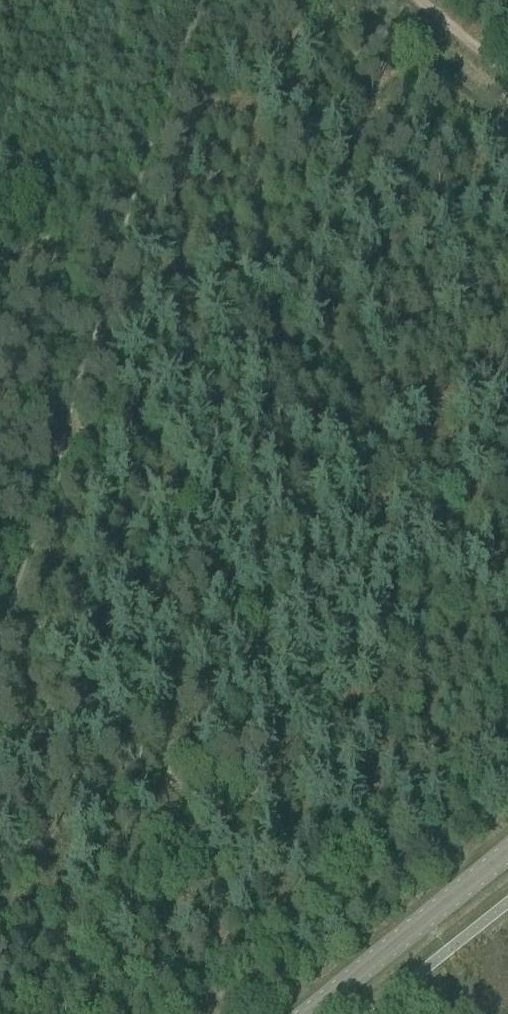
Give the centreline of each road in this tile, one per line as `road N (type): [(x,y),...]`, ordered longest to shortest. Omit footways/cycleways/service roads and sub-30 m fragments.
road 1 (tertiary): [(312,1013),(507,852)]
road 2 (track): [(507,84),(405,0)]

